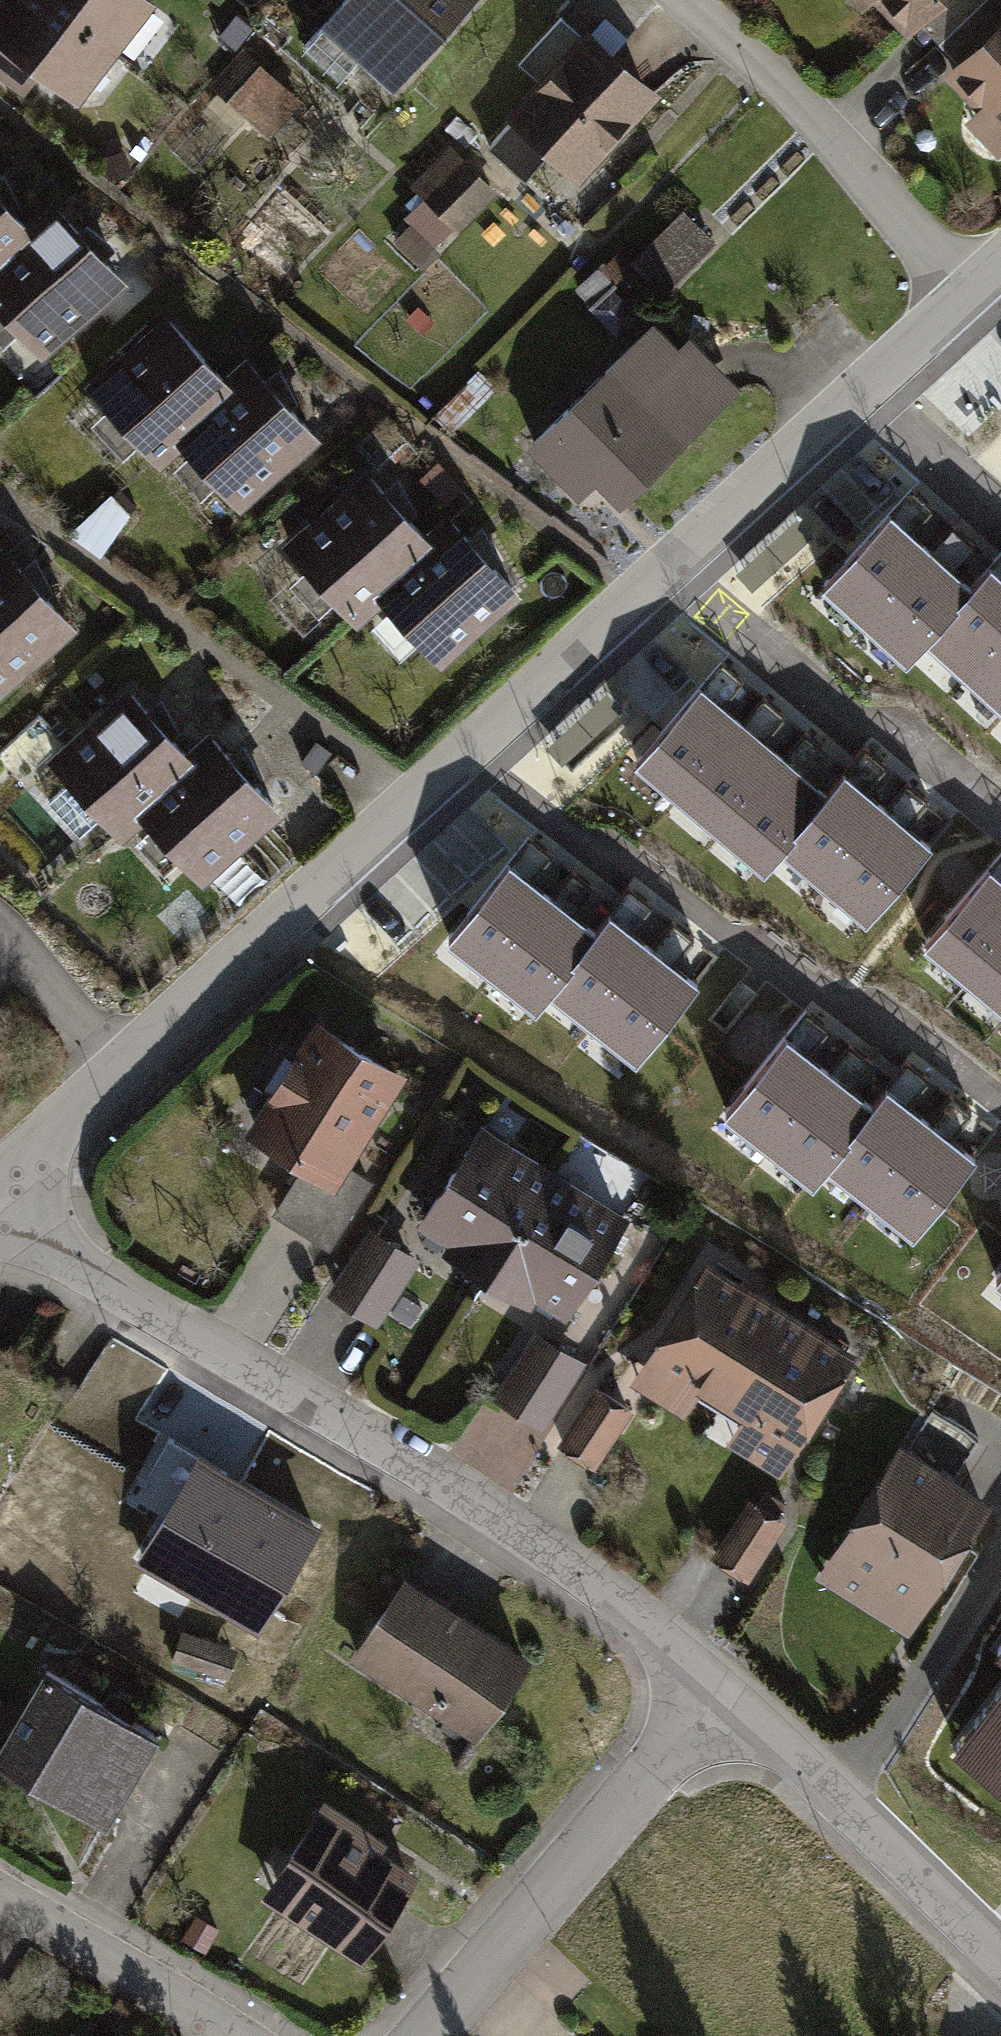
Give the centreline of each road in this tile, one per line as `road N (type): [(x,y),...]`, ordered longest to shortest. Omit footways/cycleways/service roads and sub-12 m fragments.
road 1 (residential): [(0,1190),(111,1064),(965,293)]
road 2 (residential): [(0,1242),(406,1455),(721,1691)]
road 3 (residential): [(721,1691),(416,2035)]
road 4 (residential): [(965,293),(755,67),(679,0)]
road 5 (residential): [(721,1691),(1000,1977)]
road 6 (residential): [(224,2035),(0,1906)]

